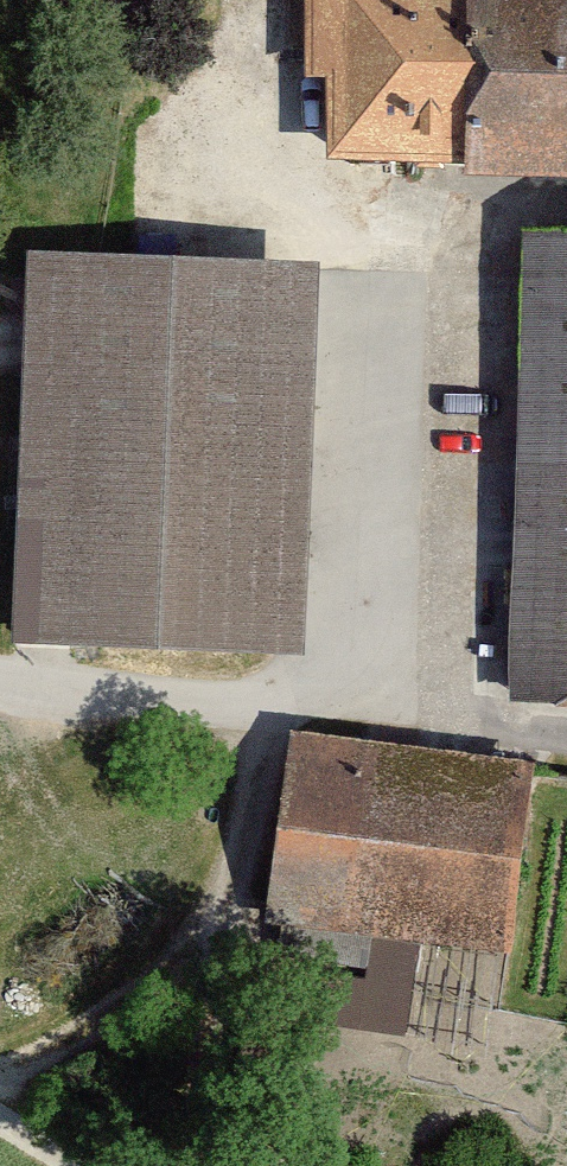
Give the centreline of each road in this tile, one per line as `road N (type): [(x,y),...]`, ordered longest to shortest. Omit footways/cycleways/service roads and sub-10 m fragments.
road 1 (track): [(0,1062),(162,971),(220,898),(239,858),(266,703)]
road 2 (unclassified): [(355,710),(409,276)]
road 3 (unclassified): [(355,710),(140,693),(0,668)]
road 4 (track): [(220,898),(198,1165)]
road 5 (unclassified): [(566,735),(355,710)]
road 6 (track): [(409,276),(432,235),(470,216),(566,205)]

